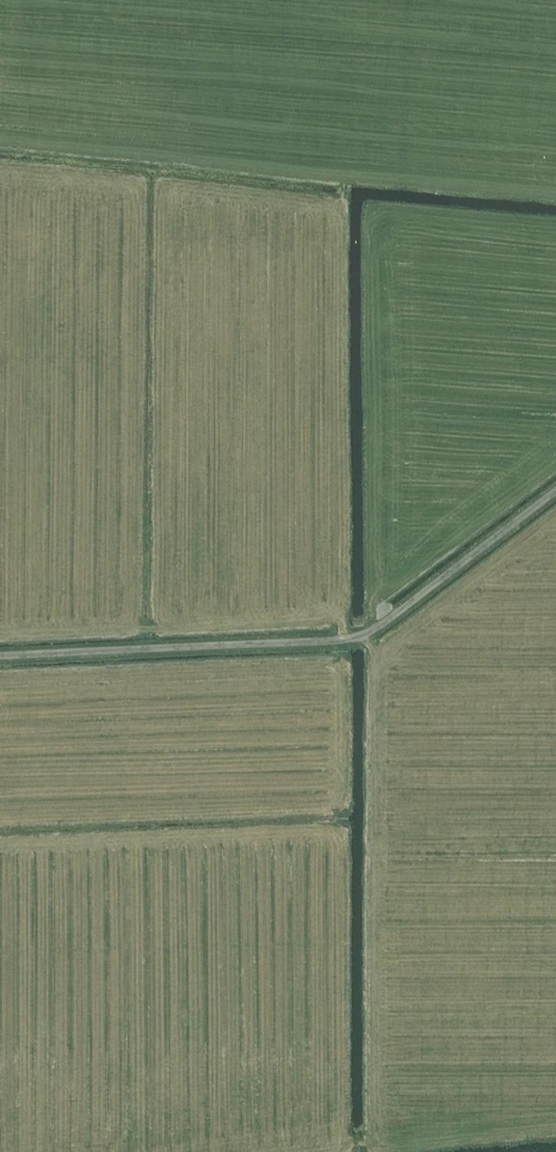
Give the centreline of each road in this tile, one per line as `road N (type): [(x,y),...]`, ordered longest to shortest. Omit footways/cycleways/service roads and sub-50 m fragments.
road 1 (unclassified): [(0,660),(340,646),(380,629),(555,495)]

